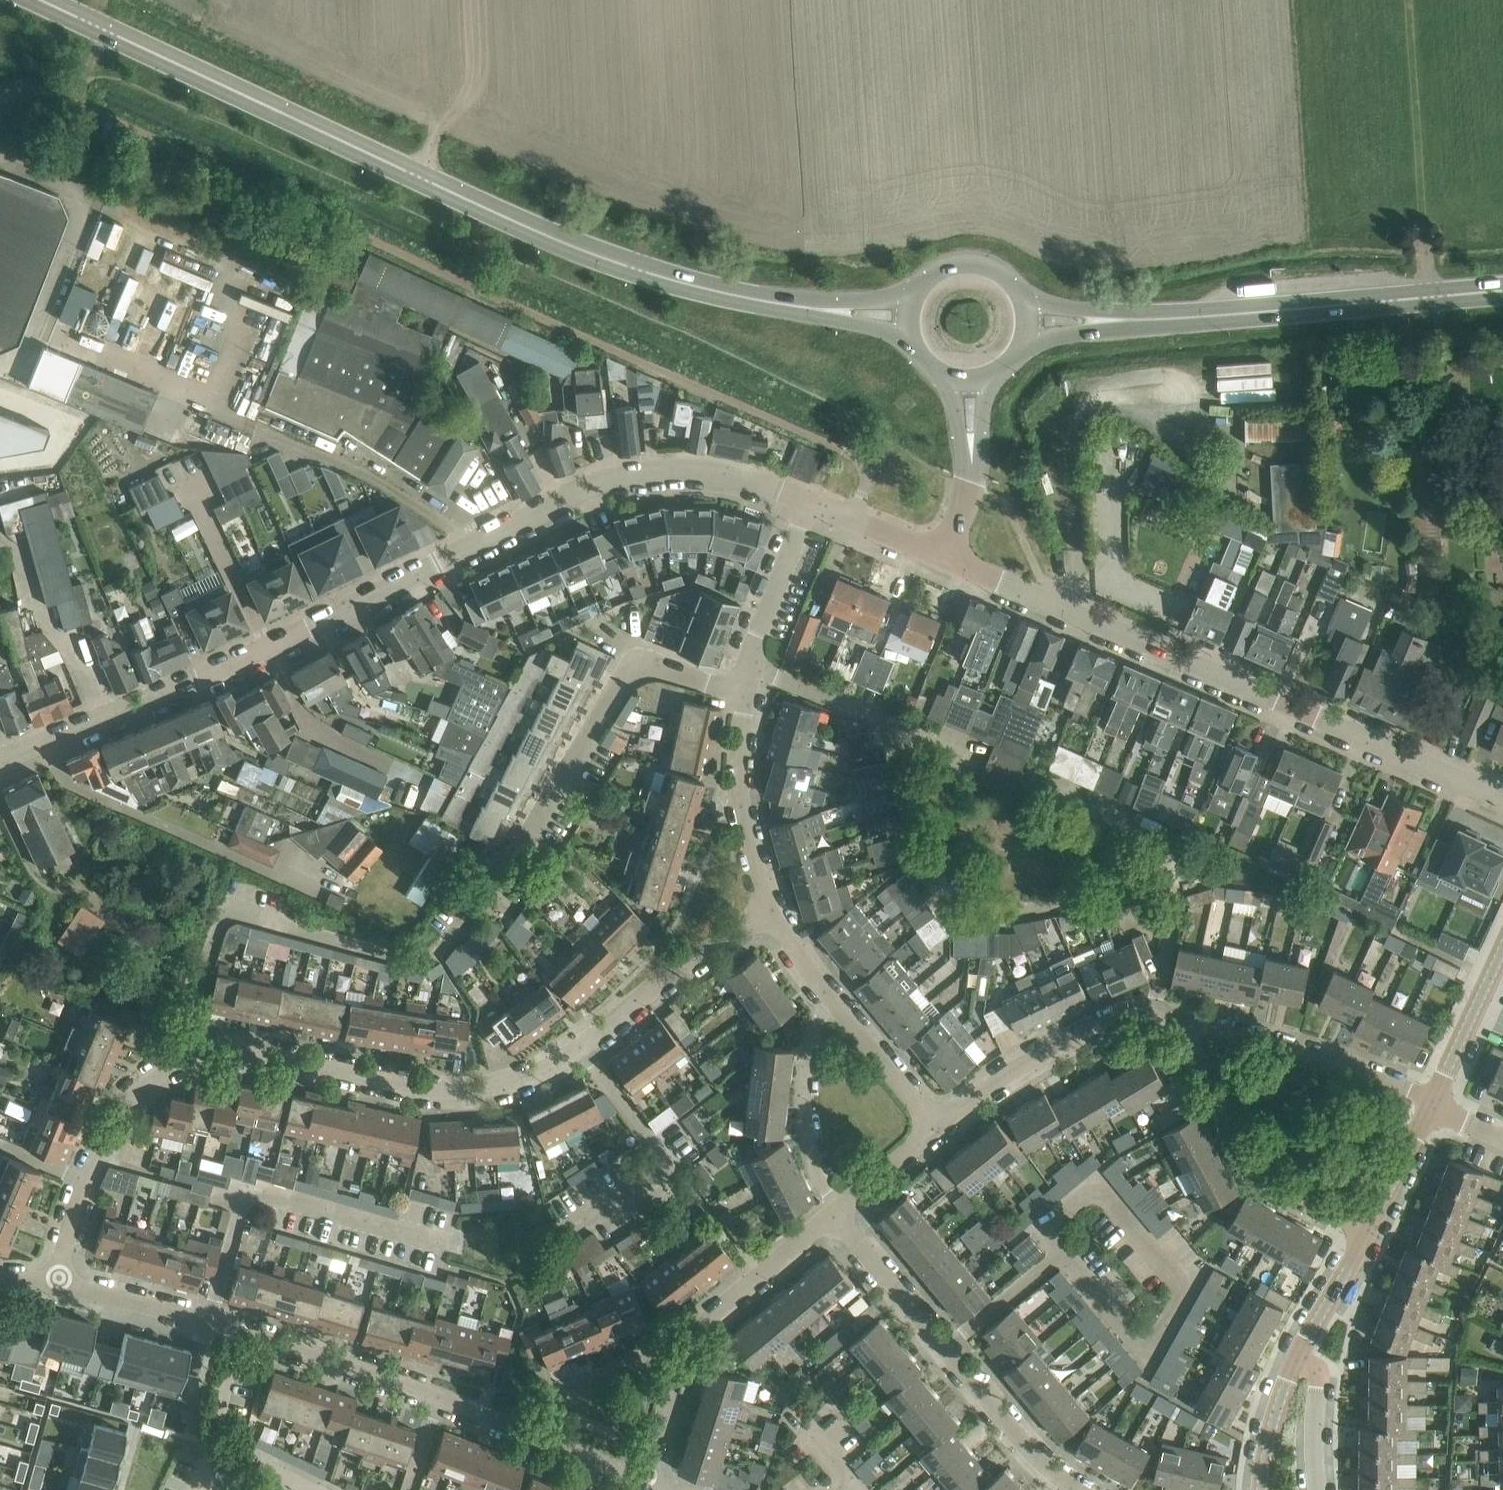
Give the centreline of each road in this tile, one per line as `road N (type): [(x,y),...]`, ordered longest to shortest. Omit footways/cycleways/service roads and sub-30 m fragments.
road 1 (residential): [(810,500),(700,468),(610,478),(313,626),(0,760)]
road 2 (secondary): [(818,309),(713,291),(511,222),(39,0)]
road 3 (residential): [(746,693),(636,669),(517,853),(446,946),(422,963),(229,916),(192,1006),(199,1055)]
road 4 (residential): [(199,1055),(239,1050),(426,1090),(487,1089),(565,1056),(668,976),(775,911)]
road 5 (residential): [(1502,800),(943,556)]
road 6 (secondary): [(1110,321),(1502,290)]
road 7 (residential): [(1078,1489),(1034,1455),(836,1211)]
road 8 (residential): [(236,1330),(530,1432)]
road 9 (track): [(1430,296),(1409,0)]
road 10 (residential): [(58,1286),(86,1182),(125,1108),(147,1083),(199,1055)]
road 11 (residential): [(1369,1229),(1274,1178),(1253,1158),(1181,1034)]
road 12 (residential): [(1181,1034),(1151,1018),(1109,1021),(992,1084),(937,1128)]
road 13 (residential): [(1432,1100),(1278,1046),(1201,1026),(1181,1034)]
road 14 (residential): [(775,911),(751,856),(740,795),(746,693)]
road 15 (residential): [(836,1005),(814,1038),(805,1117),(836,1211)]
road 16 (residential): [(836,1211),(732,1297),(683,1362)]
road 17 (residential): [(746,693),(759,632),(810,500)]
road 18 (residential): [(530,1432),(546,1395),(653,1354),(683,1362)]
road 19 (residential): [(58,1286),(236,1330)]
road 20 (residential): [(236,1330),(212,1433),(219,1447),(199,1489)]
road 21 (residential): [(1432,1100),(1502,948)]
road 22 (residential): [(937,1128),(836,1005)]
road 23 (secondary): [(1028,304),(1003,270),(983,261),(940,267),(911,299)]
road 24 (residential): [(1299,1357),(1369,1229)]
road 25 (residential): [(943,556),(810,500)]
road 26 (residential): [(1318,1489),(1321,1371),(1299,1357)]
road 27 (residential): [(1369,1229),(1430,1105)]
road 28 (residential): [(1262,1489),(1273,1425),(1299,1357)]
road 29 (residential): [(937,1128),(836,1211)]
road 30 (residential): [(683,1362),(643,1481)]
road 31 (residential): [(530,1432),(643,1481)]

